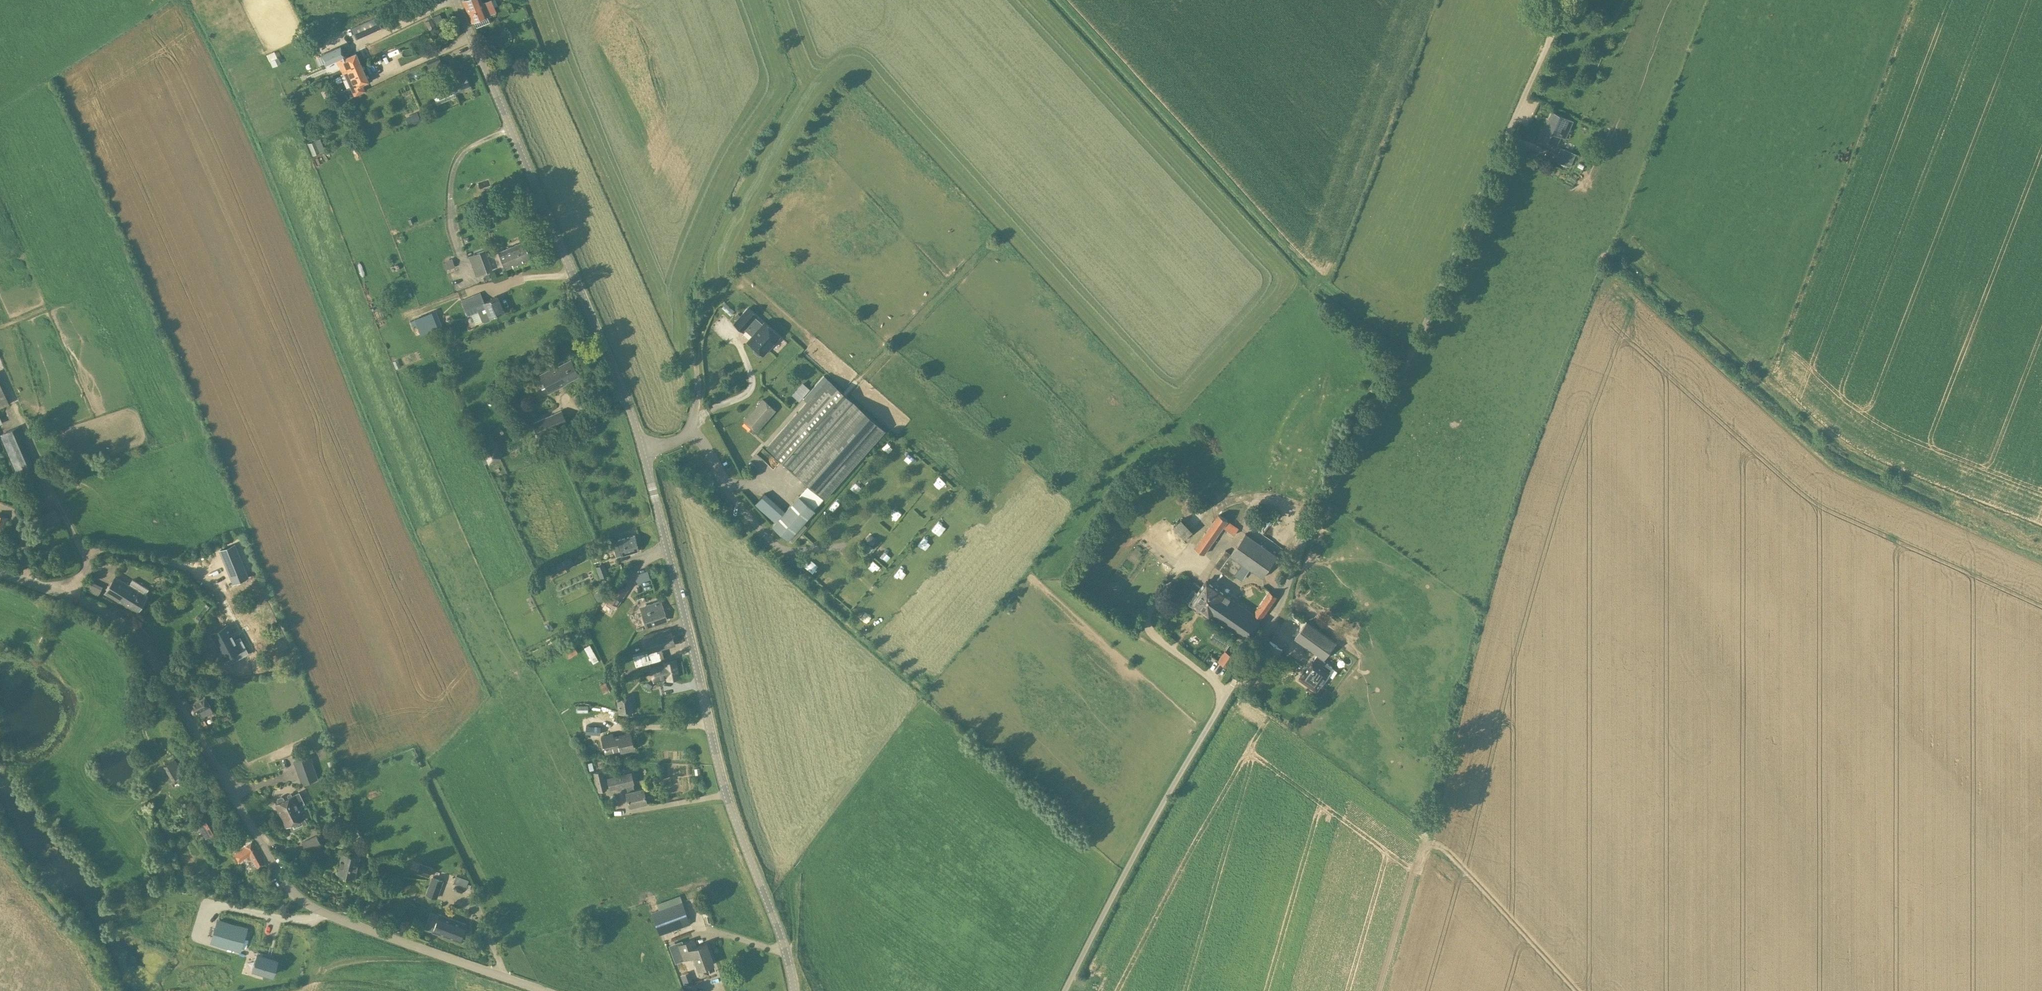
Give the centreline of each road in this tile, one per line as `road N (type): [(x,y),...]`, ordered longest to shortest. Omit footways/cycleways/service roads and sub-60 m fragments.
road 1 (unclassified): [(795,990),(735,822),(626,406),(456,0)]
road 2 (unclassified): [(546,990),(308,906),(143,645),(109,611),(0,572)]
road 3 (unclassified): [(1066,990),(1129,860),(1283,603),(1325,498),(1399,379)]
road 4 (track): [(1429,837),(1574,990)]

